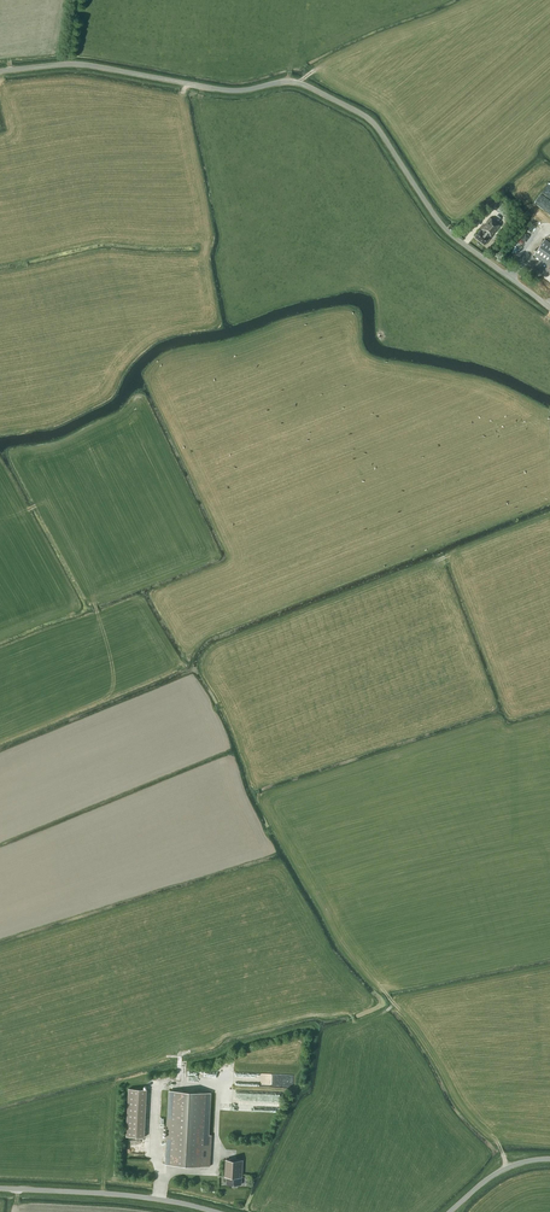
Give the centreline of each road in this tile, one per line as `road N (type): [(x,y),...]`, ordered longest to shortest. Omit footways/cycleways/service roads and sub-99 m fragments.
road 1 (unclassified): [(549,307),(449,232),(372,121),(302,83),(228,90),(75,64),(0,71)]
road 2 (track): [(214,1171),(219,1088),(157,1085),(155,1153),(166,1168)]
road 3 (track): [(507,1168),(501,1148),(464,1110),(382,988)]
road 4 (unclassified): [(217,1211),(130,1195),(0,1188)]

